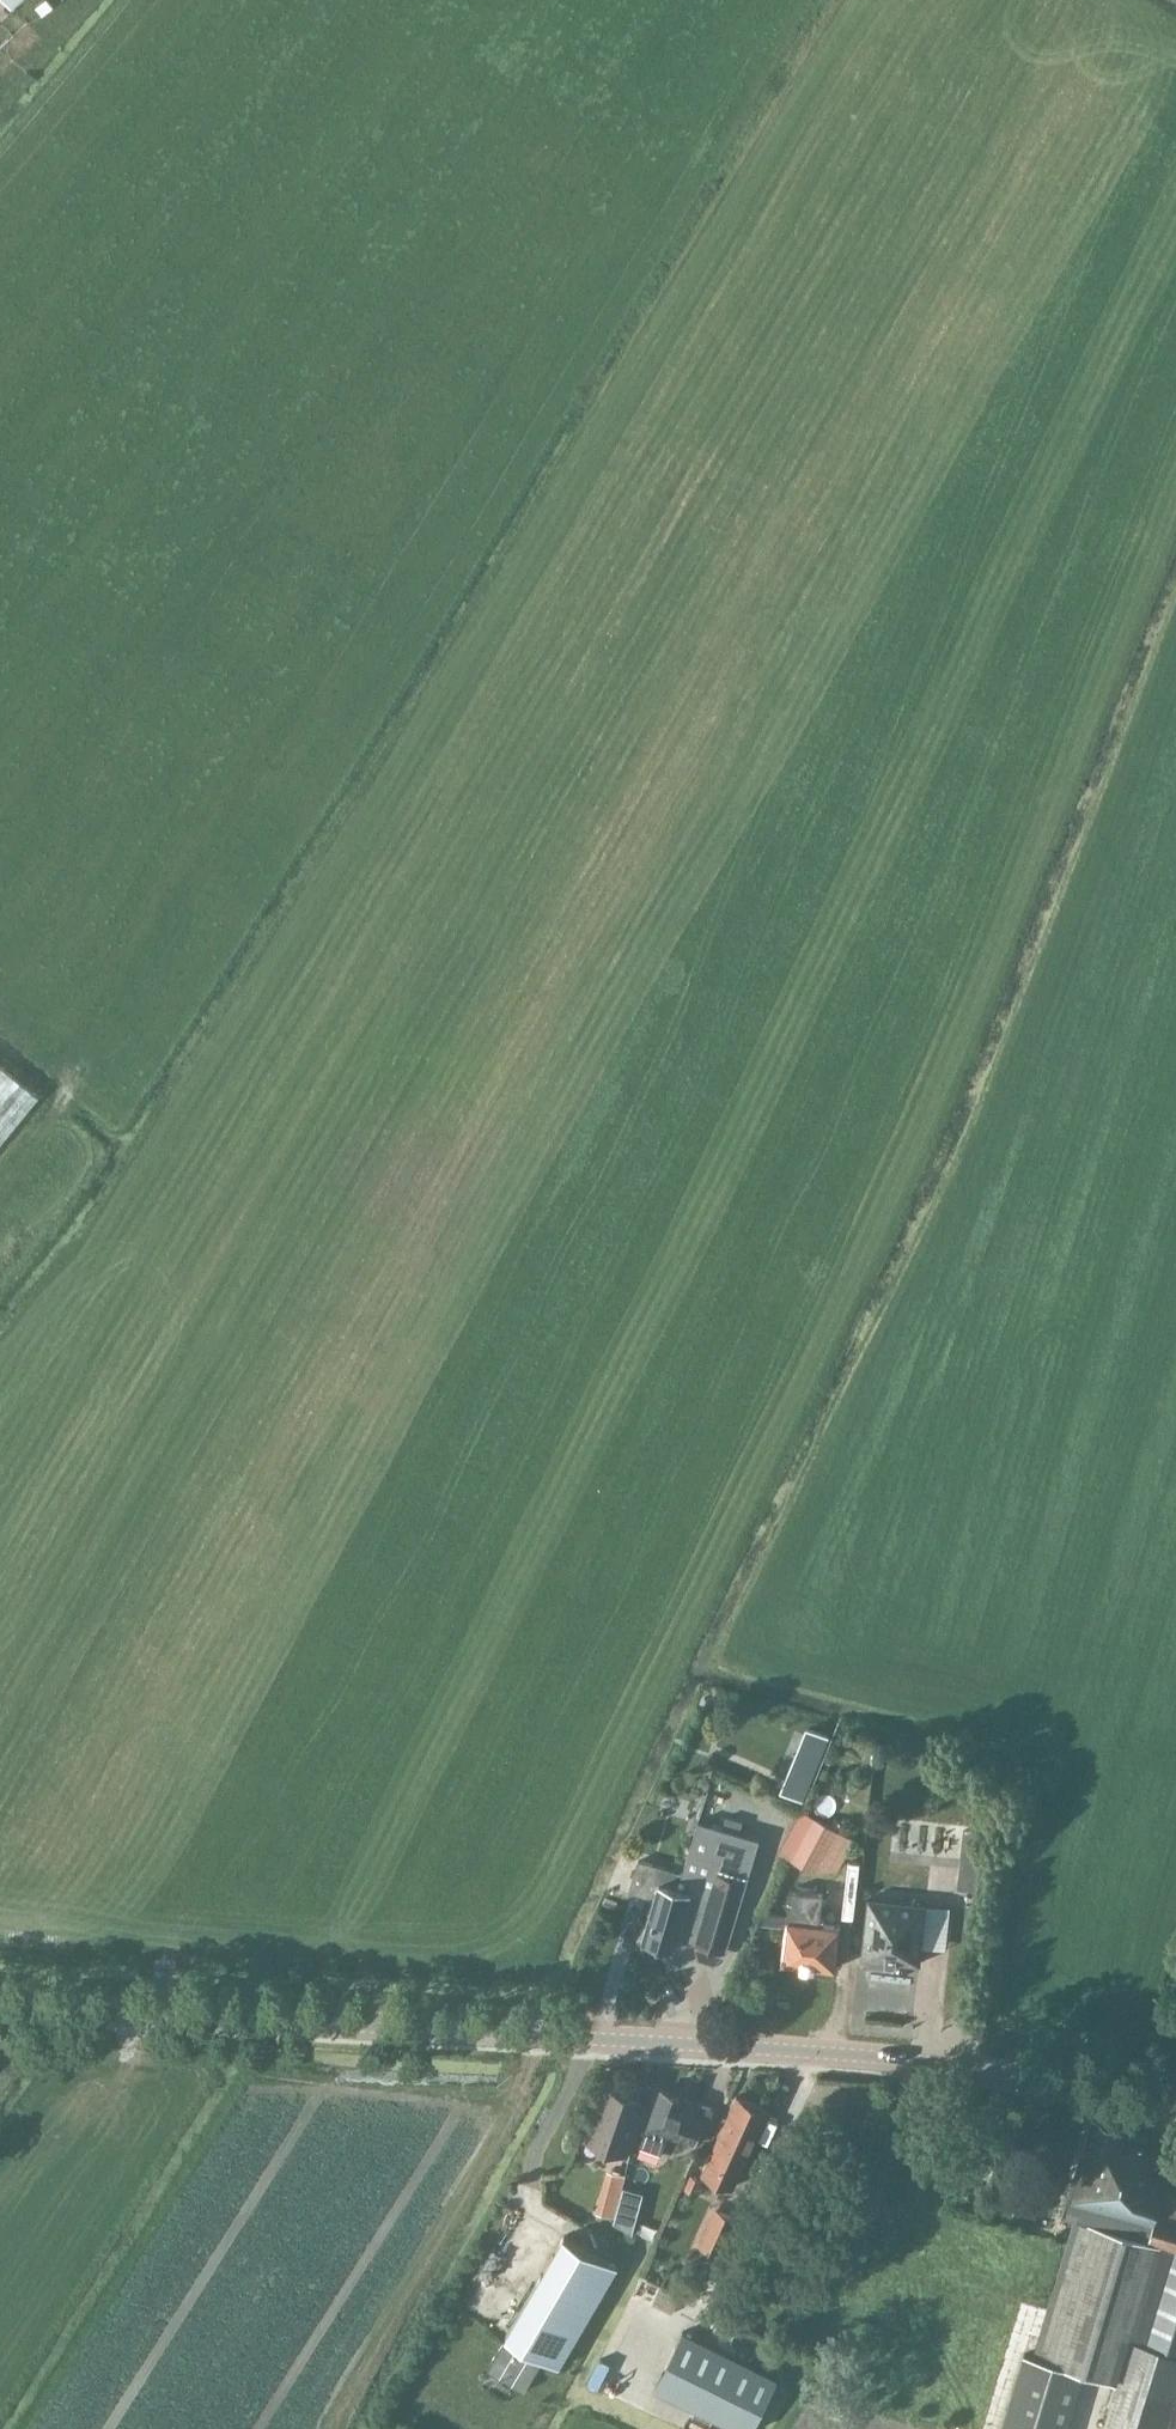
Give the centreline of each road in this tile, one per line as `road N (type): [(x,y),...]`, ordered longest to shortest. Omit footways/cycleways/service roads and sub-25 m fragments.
road 1 (tertiary): [(1175,2100),(806,2053),(0,2012)]

